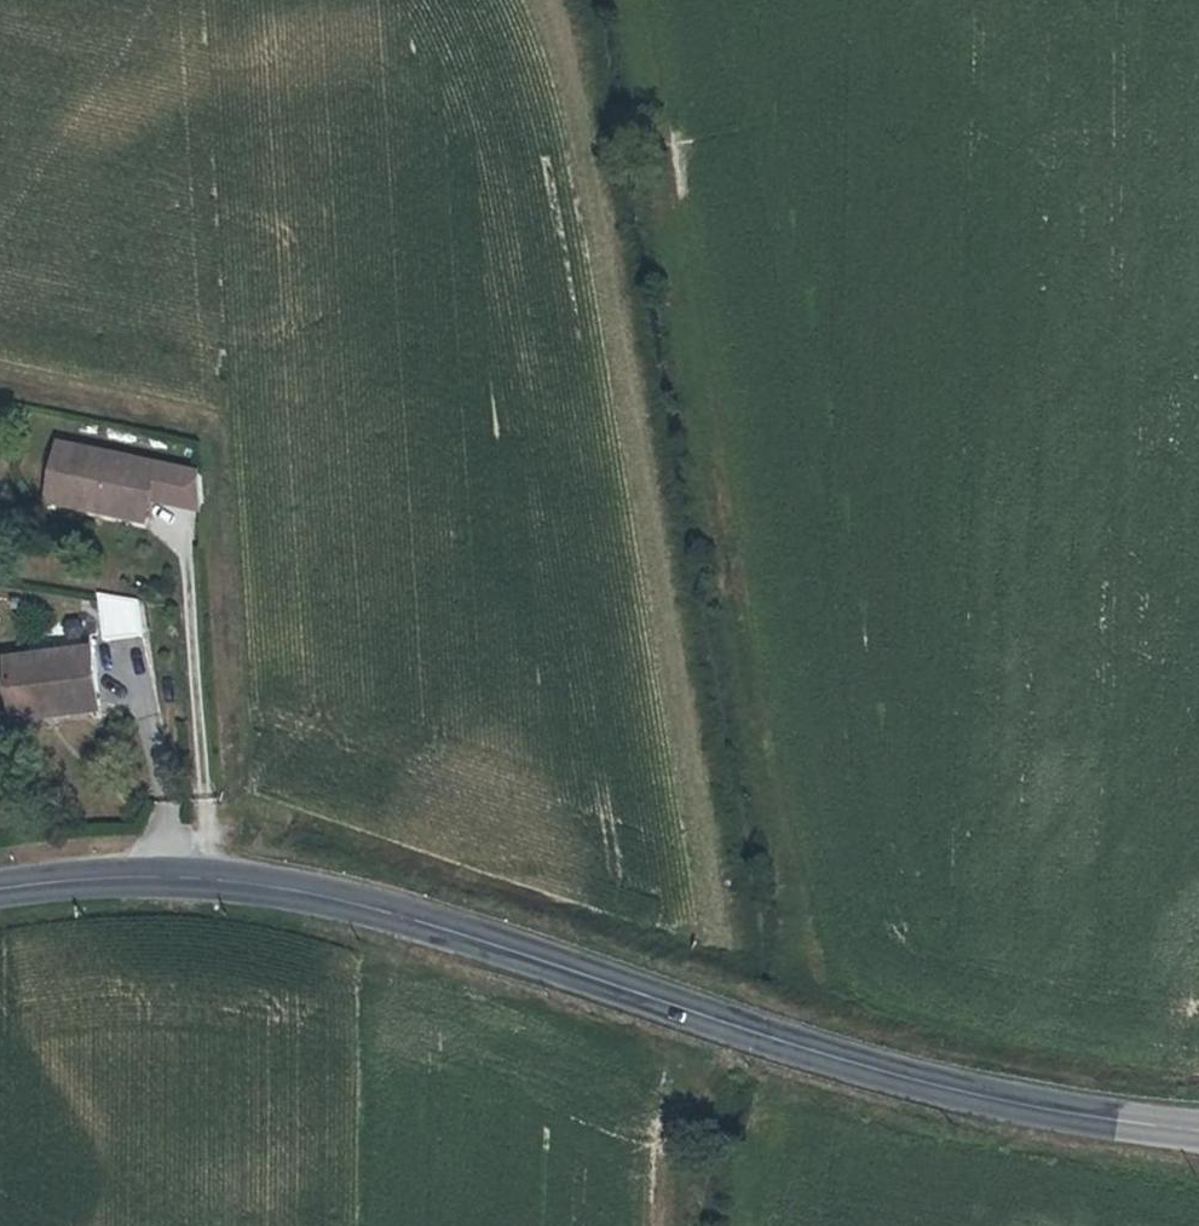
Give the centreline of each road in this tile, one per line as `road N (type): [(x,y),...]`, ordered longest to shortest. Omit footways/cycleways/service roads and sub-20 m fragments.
road 1 (secondary): [(0,894),(131,885),(322,903),(438,933),(887,1083),(1092,1129),(1198,1139)]

